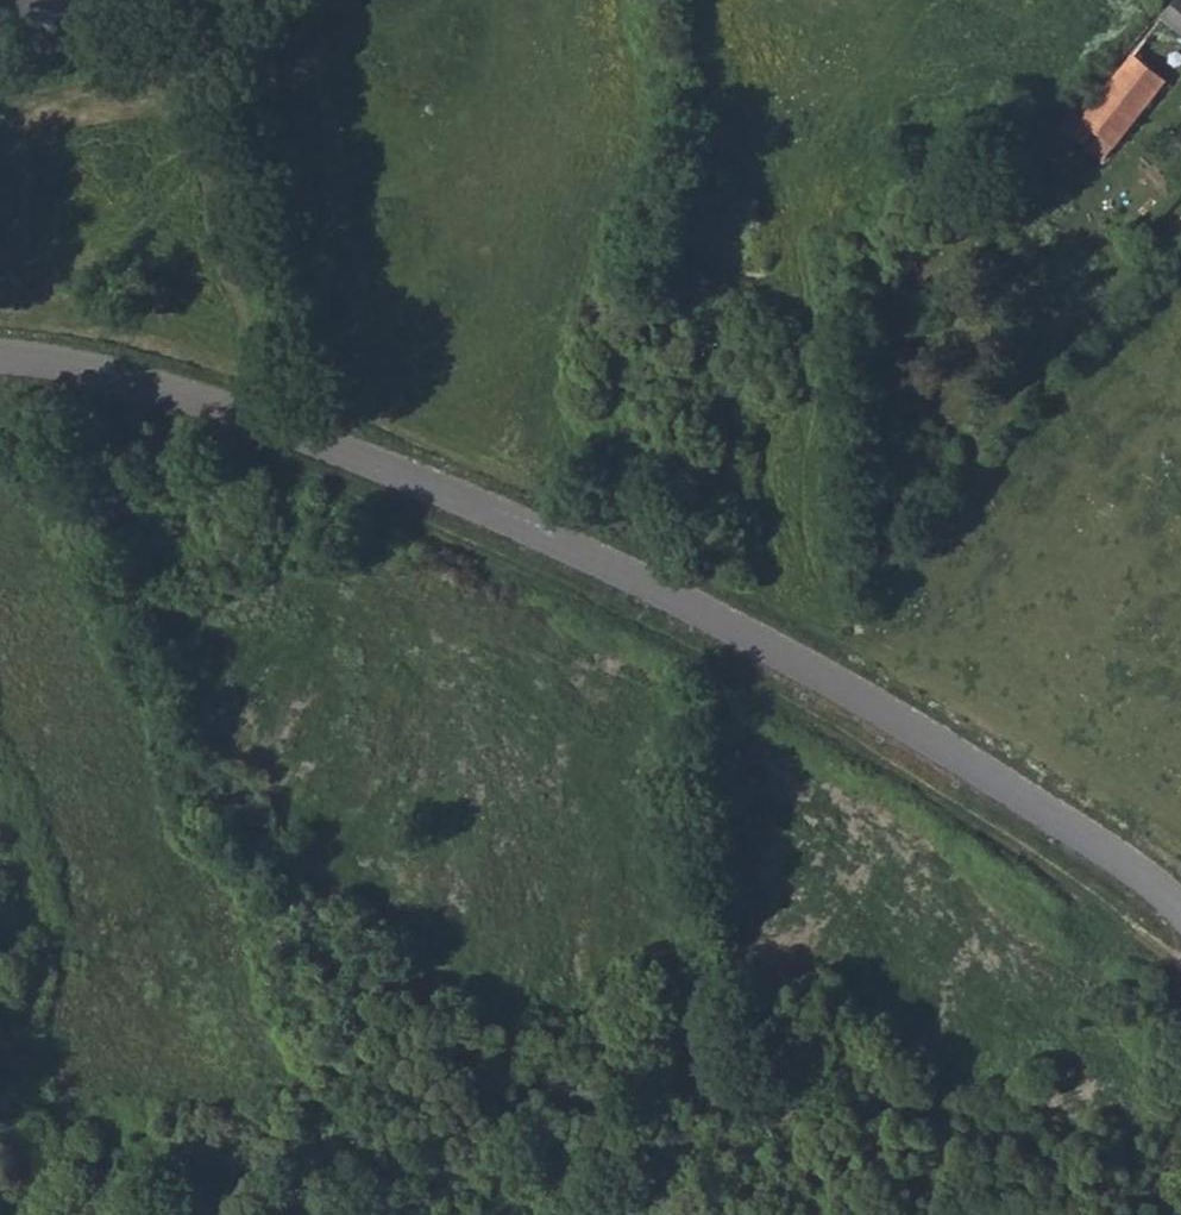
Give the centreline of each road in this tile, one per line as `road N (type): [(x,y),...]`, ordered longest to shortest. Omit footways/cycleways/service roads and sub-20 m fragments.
road 1 (residential): [(0,355),(86,369),(222,407),(502,514),(758,639),(1014,789),(1163,892),(1180,913)]

